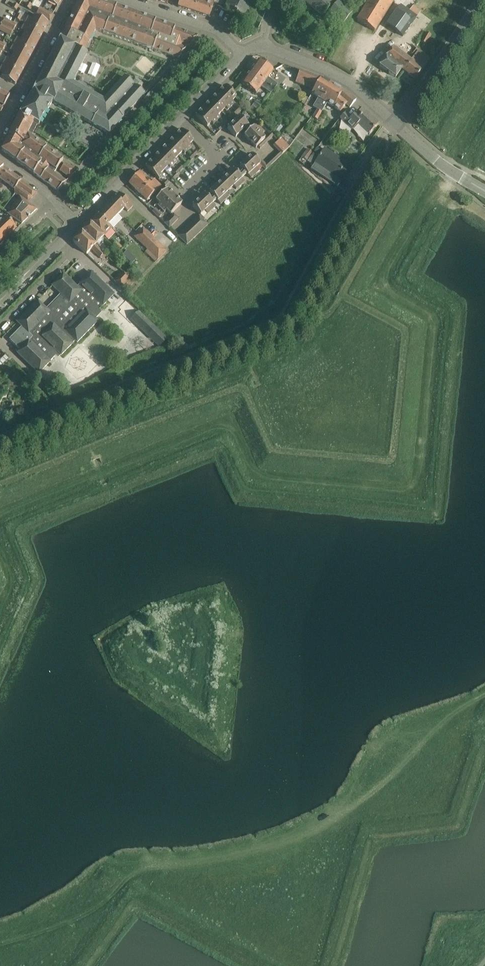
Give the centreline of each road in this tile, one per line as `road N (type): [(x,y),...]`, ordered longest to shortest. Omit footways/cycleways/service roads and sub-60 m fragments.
road 1 (track): [(0,943),(83,915),(149,870),(246,855),(332,823),(379,792),(446,723),(484,697)]
road 2 (residential): [(213,30),(53,200)]
road 3 (tertiary): [(396,124),(350,83),(264,47)]
road 4 (unclassified): [(396,124),(479,0)]
road 5 (tertiary): [(79,224),(181,117)]
road 6 (residential): [(0,130),(70,0)]
road 7 (residential): [(173,230),(189,188),(220,157),(181,117)]

